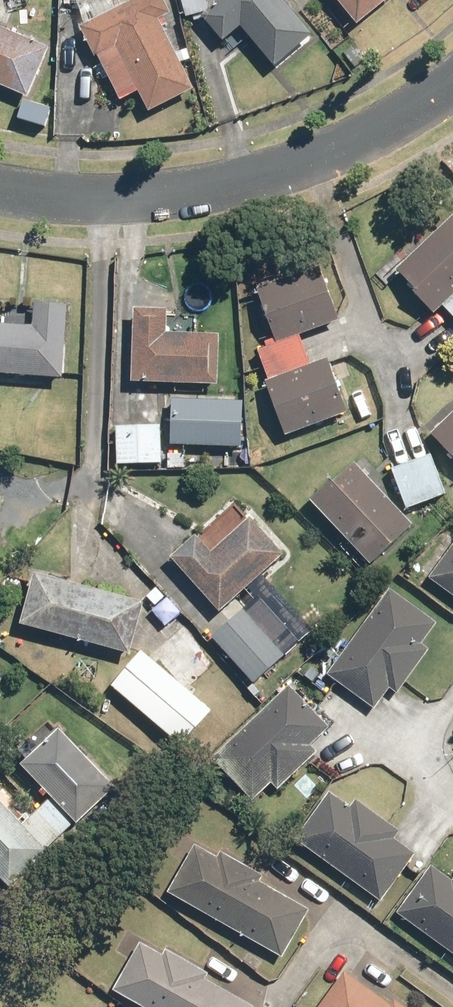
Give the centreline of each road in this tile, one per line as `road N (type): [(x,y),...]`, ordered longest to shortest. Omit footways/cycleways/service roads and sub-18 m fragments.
road 1 (residential): [(0,188),(56,199),(166,195),(248,182),(340,149),(452,87)]

